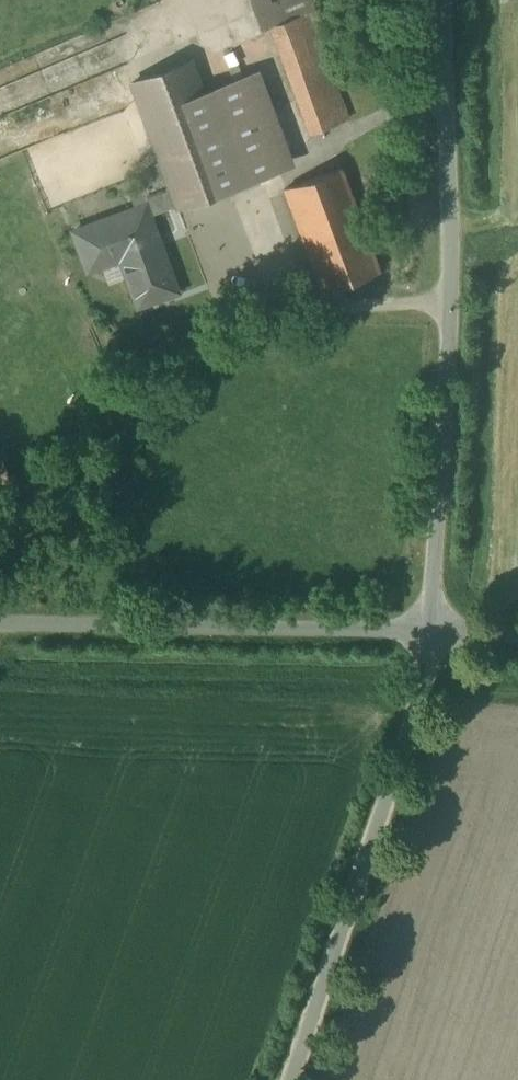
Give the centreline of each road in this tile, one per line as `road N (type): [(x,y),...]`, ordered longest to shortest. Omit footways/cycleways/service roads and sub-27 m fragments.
road 1 (unclassified): [(442,0),(452,268),(435,633)]
road 2 (unclassified): [(435,633),(292,1079)]
road 3 (unclassified): [(435,633),(0,627)]

